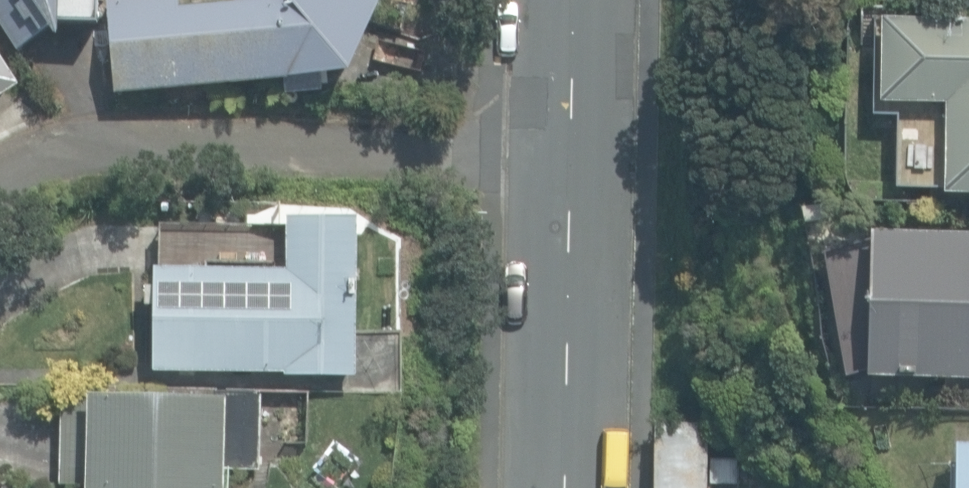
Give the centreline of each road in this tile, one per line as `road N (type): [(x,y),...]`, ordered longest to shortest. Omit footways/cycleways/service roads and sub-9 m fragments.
road 1 (tertiary): [(558,487),(558,144),(572,0)]

